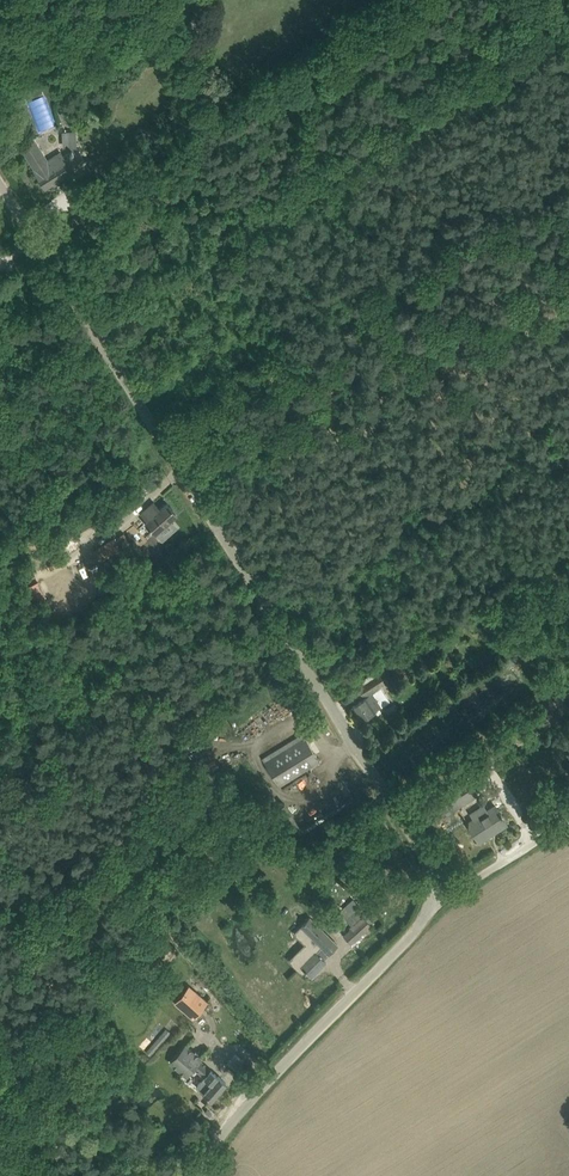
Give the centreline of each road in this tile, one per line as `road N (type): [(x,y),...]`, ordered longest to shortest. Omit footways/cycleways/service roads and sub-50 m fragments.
road 1 (unclassified): [(456,898),(32,224)]
road 2 (unclassified): [(190,1175),(238,1113),(456,898)]
road 3 (unclassified): [(32,224),(207,106),(211,95),(196,42),(202,0)]
road 4 (unclassified): [(456,898),(568,821)]

